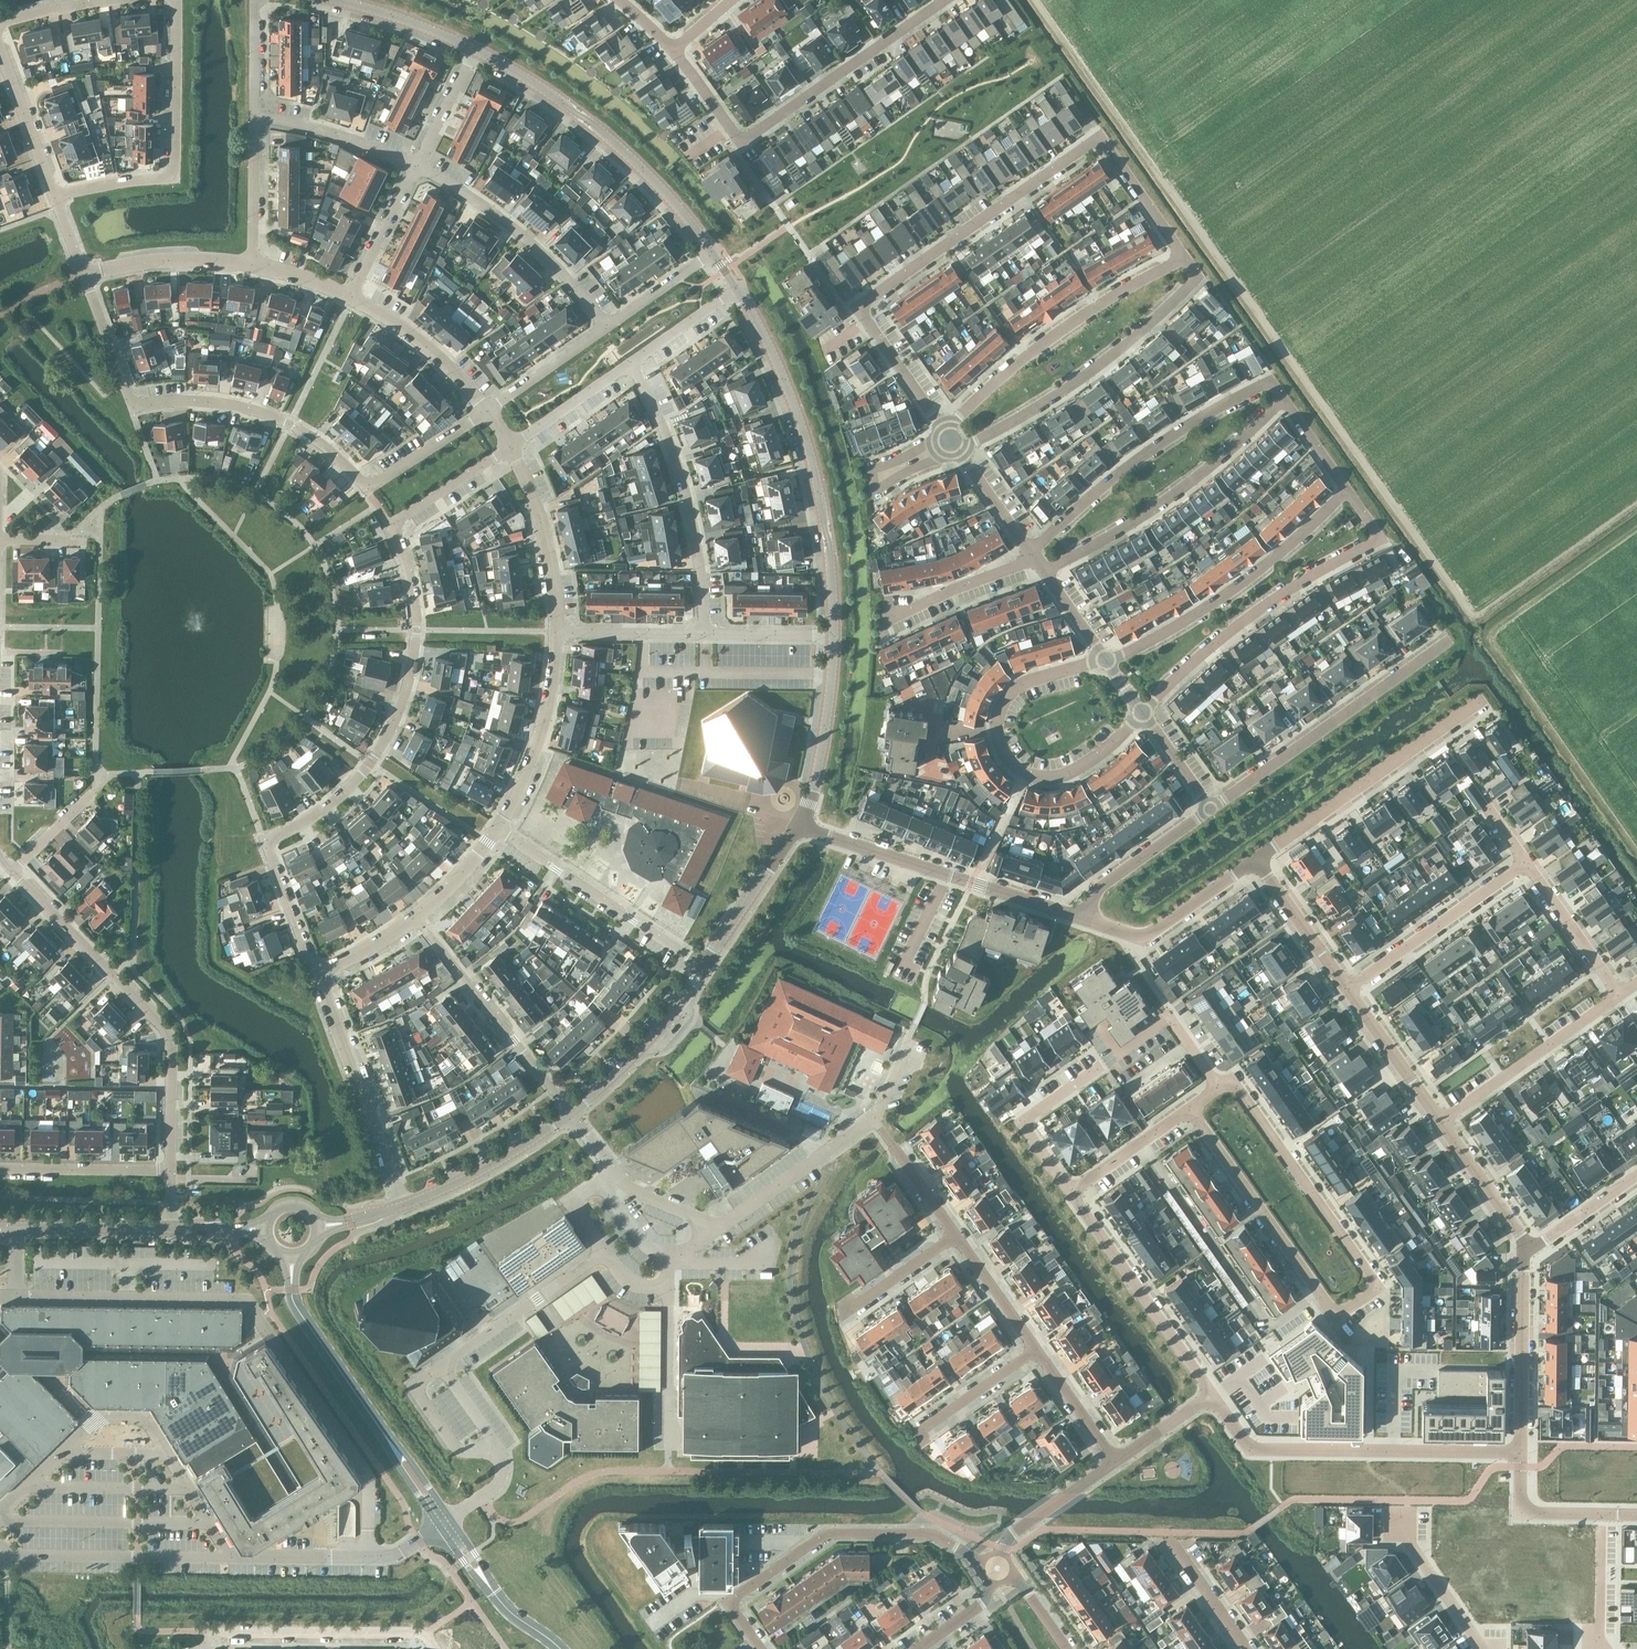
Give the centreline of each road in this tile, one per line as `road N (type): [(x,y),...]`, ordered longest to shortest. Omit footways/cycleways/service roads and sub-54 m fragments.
road 1 (residential): [(323,972),(308,957),(267,840),(351,785),(398,712),(416,630),(408,569),(391,524),(509,447)]
road 2 (residential): [(1218,1089),(1237,1088),(1378,1287),(1336,1316),(1190,1108)]
road 3 (residential): [(857,306),(1100,136),(1184,258)]
road 4 (residential): [(366,488),(314,438),(265,413),(195,401),(134,407),(83,273)]
road 5 (residential): [(170,1170),(170,1036),(9,869)]
road 6 (unclassified): [(737,289),(781,370),(814,467),(834,634)]
road 7 (residential): [(761,1648),(727,1601),(826,1533),(932,1533),(997,1568)]
road 8 (residential): [(1346,489),(1374,541),(1258,610),(1142,712)]
road 9 (unclassified): [(1213,1395),(1251,1449),(1520,1451)]
road 10 (residential): [(1105,659),(1013,689),(997,720),(1006,758),(1034,776),(1060,775),(1103,751),(1142,712)]
road 11 (residential): [(1184,258),(1197,277),(1145,328),(1063,390),(957,450)]
road 12 (residential): [(1030,552),(1116,474),(1189,424),(1270,381),(1282,399)]
road 13 (unclassified): [(475,50),(591,123),(712,252)]
road 14 (residential): [(798,825),(1086,919)]
road 15 (residential): [(1184,258),(1057,332),(944,431)]
road 16 (residential): [(1346,489),(1224,595),(1105,659)]
road 17 (residential): [(177,0),(174,177),(57,198)]
road 18 (residential): [(1282,399),(1160,504),(1043,571)]
road 19 (residential): [(1211,808),(1451,639)]
road 20 (residential): [(630,362),(688,498),(705,633)]
road 21 (residential): [(1256,859),(1483,699)]
road 22 (residential): [(415,917),(569,1113)]
road 23 (residential): [(417,167),(523,235),(605,327)]
road 24 (residential): [(704,966),(497,828)]
road 25 (residential): [(1071,1192),(1213,1395)]
road 26 (residential): [(944,0),(741,142)]
road 27 (residential): [(404,1206),(323,972)]
road 28 (residential): [(206,1648),(218,1632),(427,1635)]
road 29 (residential): [(1347,989),(1528,864)]
road 30 (residential): [(1441,1121),(1620,995)]
road 31 (residential): [(497,828),(535,752),(556,631)]
road 32 (unclassified): [(569,1113),(655,1032),(704,966)]
road 33 (unclassified): [(442,1366),(604,1252)]
road 34 (residential): [(1086,919),(1143,938),(1256,859)]
road 35 (residential): [(1523,1255),(1520,1451)]
road 36 (unclassified): [(834,634),(820,759),(798,825)]
road 37 (residential): [(556,631),(545,534),(509,447)]
road 38 (unclassified): [(404,1206),(486,1169),(569,1113)]
road 39 (unclassified): [(873,1118),(719,1227)]
road 40 (residential): [(1103,1064),(1026,1124),(1071,1192)]
road 41 (residential): [(1520,1451),(1521,1514),(1636,1515)]
road 42 (residential): [(487,411),(422,342),(352,298)]
road 43 (residential): [(1086,919),(1100,887),(1211,808)]
road 44 (residential): [(254,119),(309,126),(417,167)]
road 45 (residential): [(252,263),(170,260),(83,273)]
road 46 (residential): [(170,1170),(0,1168)]
road 47 (unclassified): [(704,966),(798,825)]
road 48 (unclassified): [(997,1568),(1010,1535),(1115,1461)]
road 49 (residential): [(1410,1509),(1410,1542),(1486,1648)]
road 50 (residential): [(1347,989),(1441,1121)]
road 51 (tertiary): [(8,1228),(170,1228)]
road 52 (residential): [(57,198),(0,47)]
road 53 (residential): [(1035,559),(886,619)]
road 54 (residential): [(1528,864),(1620,995)]
road 55 (residential): [(1441,1121),(1522,1236),(1523,1255)]
road 56 (unclassified): [(668,1287),(671,1446)]
road 57 (residential): [(1256,859),(1347,989)]
road 58 (tertiary): [(381,1430),(294,1302)]
road 59 (residential): [(857,306),(944,431)]
road 60 (residential): [(913,1436),(1036,1350)]
road 61 (residential): [(705,633),(556,631)]
road 62 (unclassified): [(335,0),(475,50)]
road 63 (residential): [(630,362),(509,447)]
road 64 (unclassified): [(494,1447),(457,1448),(414,1385),(442,1366)]
road 65 (residential): [(417,167),(352,298)]
road 66 (residential): [(1071,1192),(1190,1108)]
road 67 (residential): [(605,327),(487,411)]
road 68 (residential): [(254,119),(252,263)]
road 69 (residential): [(838,1317),(956,1235)]
road 70 (residential): [(366,488),(487,411)]
road 71 (residential): [(1036,1350),(956,1235)]
road 72 (residential): [(1523,1255),(1636,1175)]
road 73 (residential): [(1115,1461),(1036,1350)]
road 74 (residential): [(1247,1648),(1169,1539)]
road 75 (residential): [(712,252),(605,327)]
road 76 (residential): [(475,50),(417,167)]
road 77 (residential): [(737,289),(630,362)]
road 78 (residential): [(834,634),(705,633)]
road 79 (residential): [(957,450),(1030,552)]
road 80 (residential): [(415,917),(497,828)]

